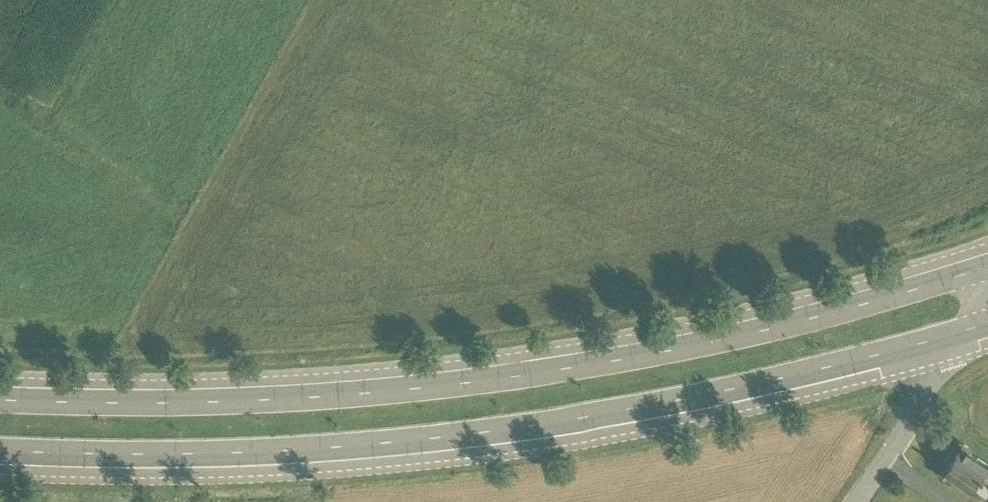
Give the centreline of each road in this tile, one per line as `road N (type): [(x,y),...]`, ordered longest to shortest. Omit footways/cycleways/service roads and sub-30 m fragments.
road 1 (primary): [(987,258),(835,304),(548,363),(255,392),(0,391)]
road 2 (primary): [(0,443),(335,438),(555,414),(735,380),(972,319)]
road 3 (unclassified): [(972,319),(851,501)]

